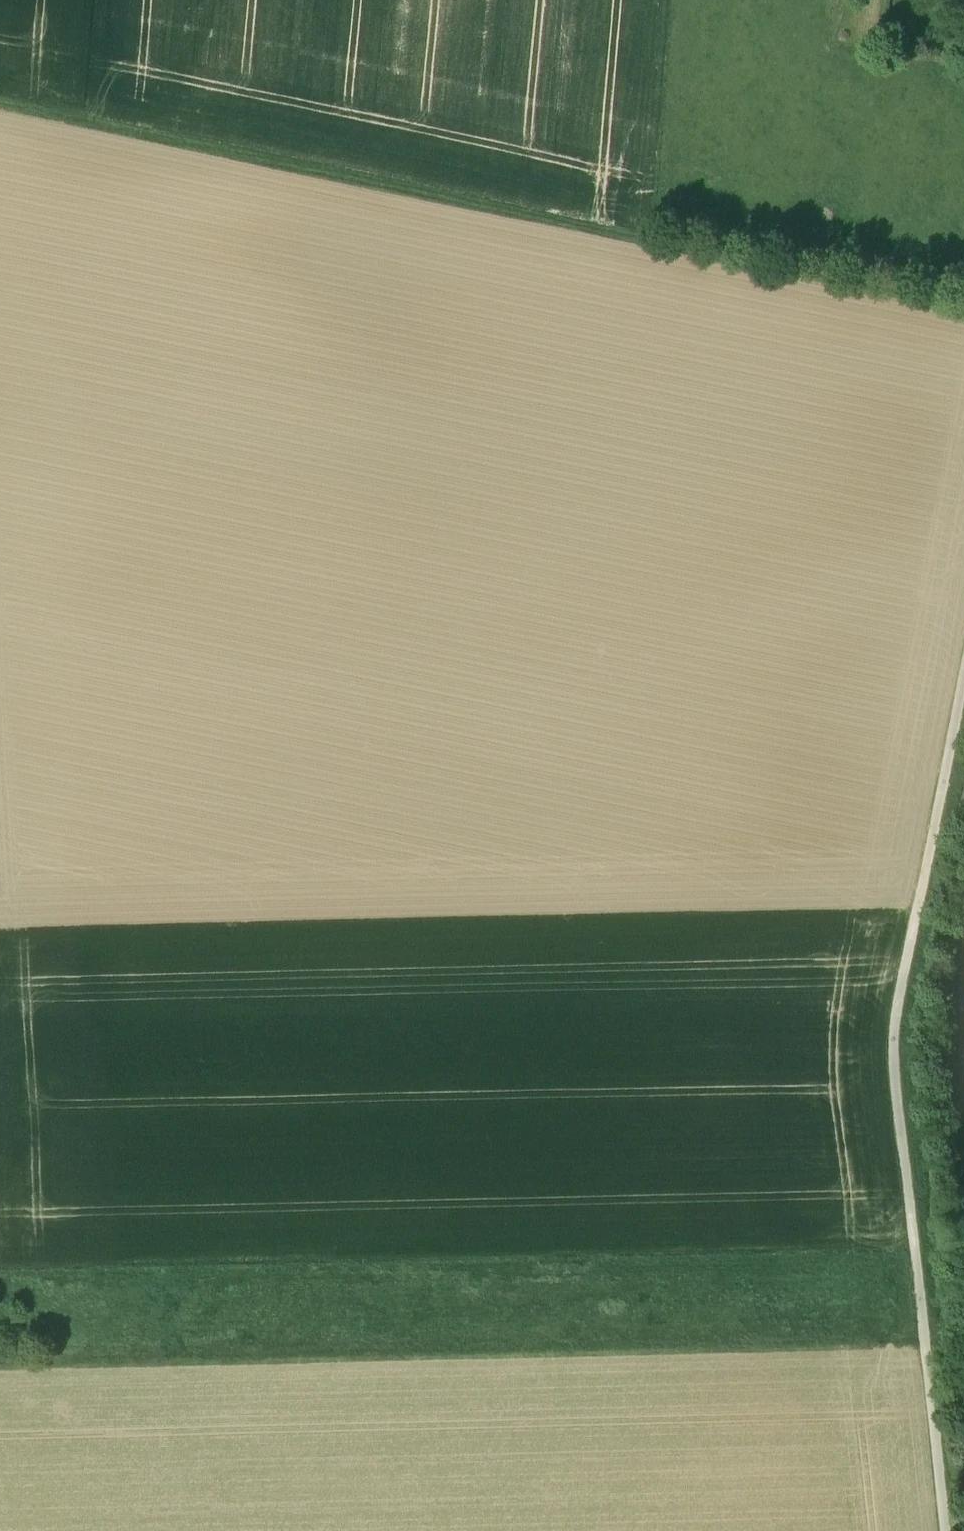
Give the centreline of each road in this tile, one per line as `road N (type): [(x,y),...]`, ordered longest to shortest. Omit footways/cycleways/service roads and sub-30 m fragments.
road 1 (track): [(0,104),(963,305)]
road 2 (track): [(963,672),(893,1042),(947,1530)]

